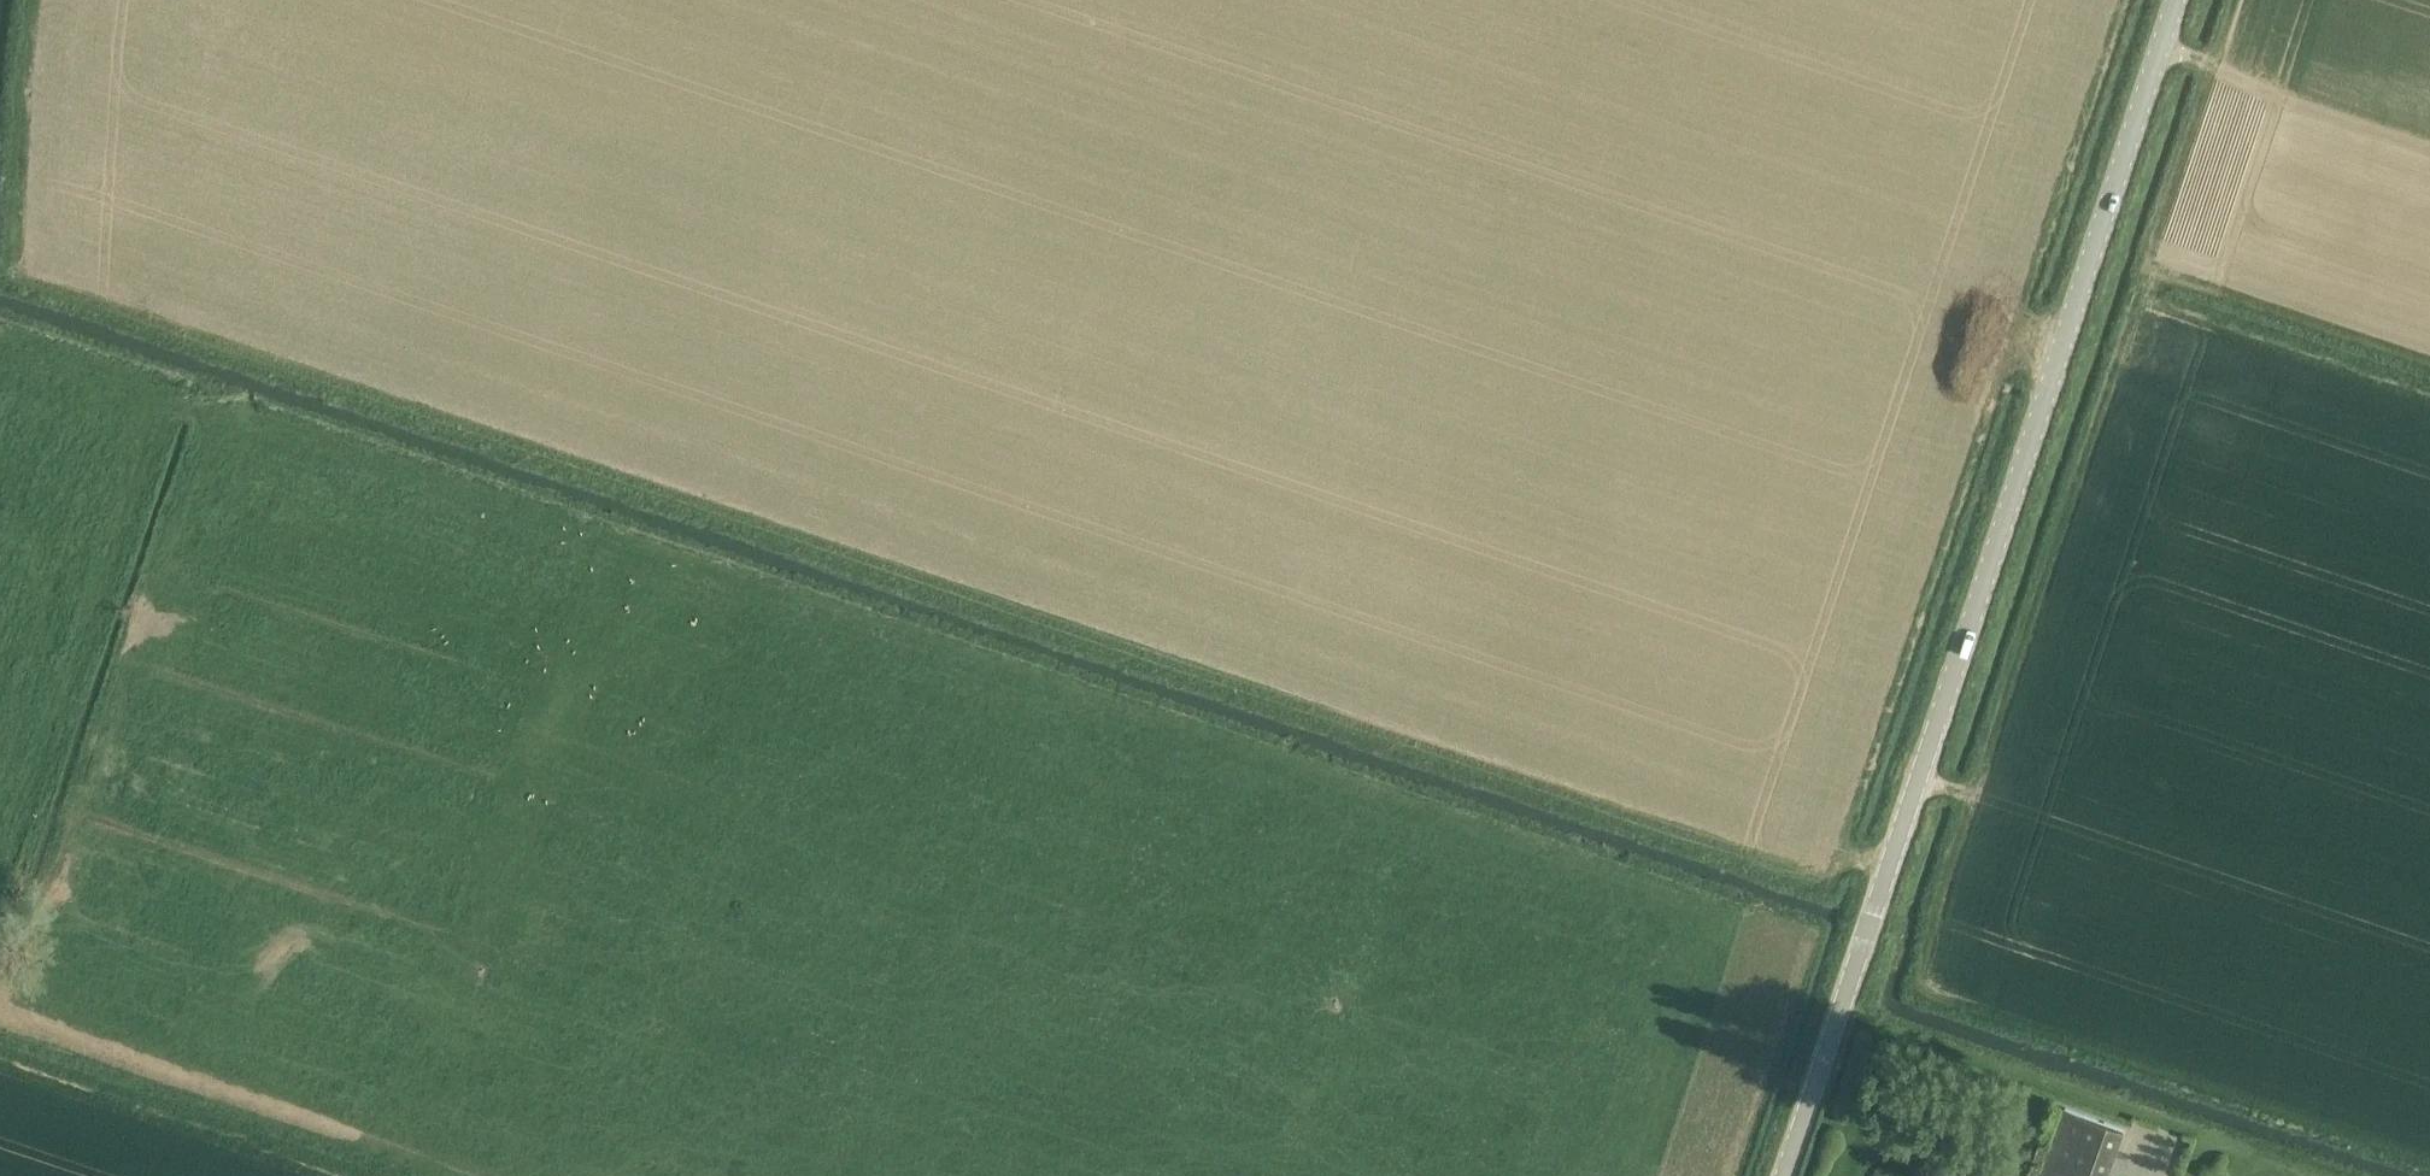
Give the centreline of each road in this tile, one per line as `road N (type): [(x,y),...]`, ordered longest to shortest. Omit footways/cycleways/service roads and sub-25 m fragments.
road 1 (tertiary): [(1785,1175),(2178,0)]

